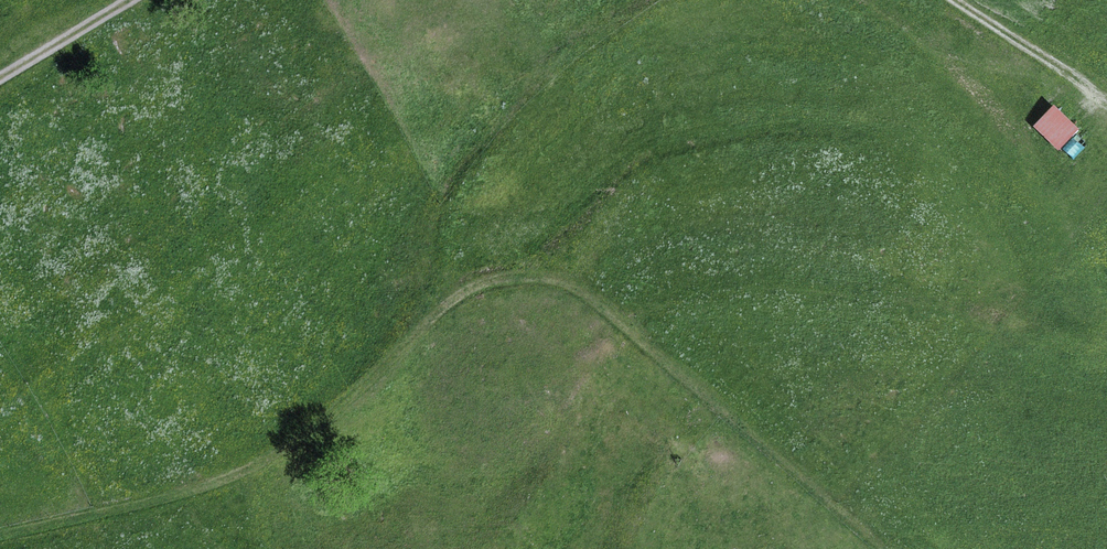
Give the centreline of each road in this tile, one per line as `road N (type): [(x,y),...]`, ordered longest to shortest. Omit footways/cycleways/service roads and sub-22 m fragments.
road 1 (track): [(0,534),(274,458),(353,405),(453,302),(496,280),(556,276),(593,297),(886,548)]
road 2 (track): [(952,0),(1106,99)]
road 3 (track): [(0,79),(130,0)]

